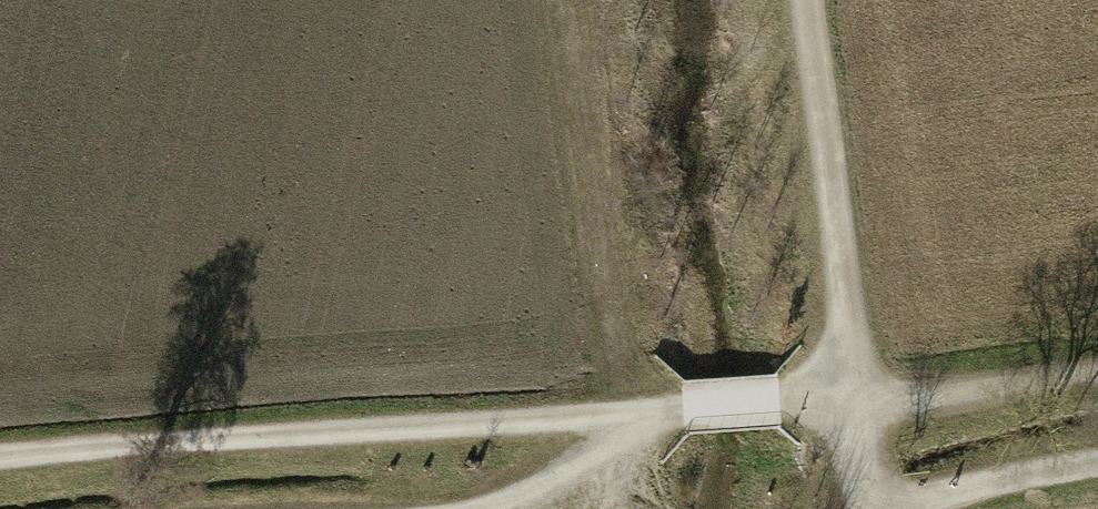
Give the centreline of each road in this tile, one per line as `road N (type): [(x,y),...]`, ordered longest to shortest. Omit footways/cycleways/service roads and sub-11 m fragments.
road 1 (track): [(861,400),(347,433),(0,466)]
road 2 (track): [(808,0),(861,400)]
road 3 (track): [(1097,375),(861,400)]
road 4 (track): [(881,508),(1097,464)]

